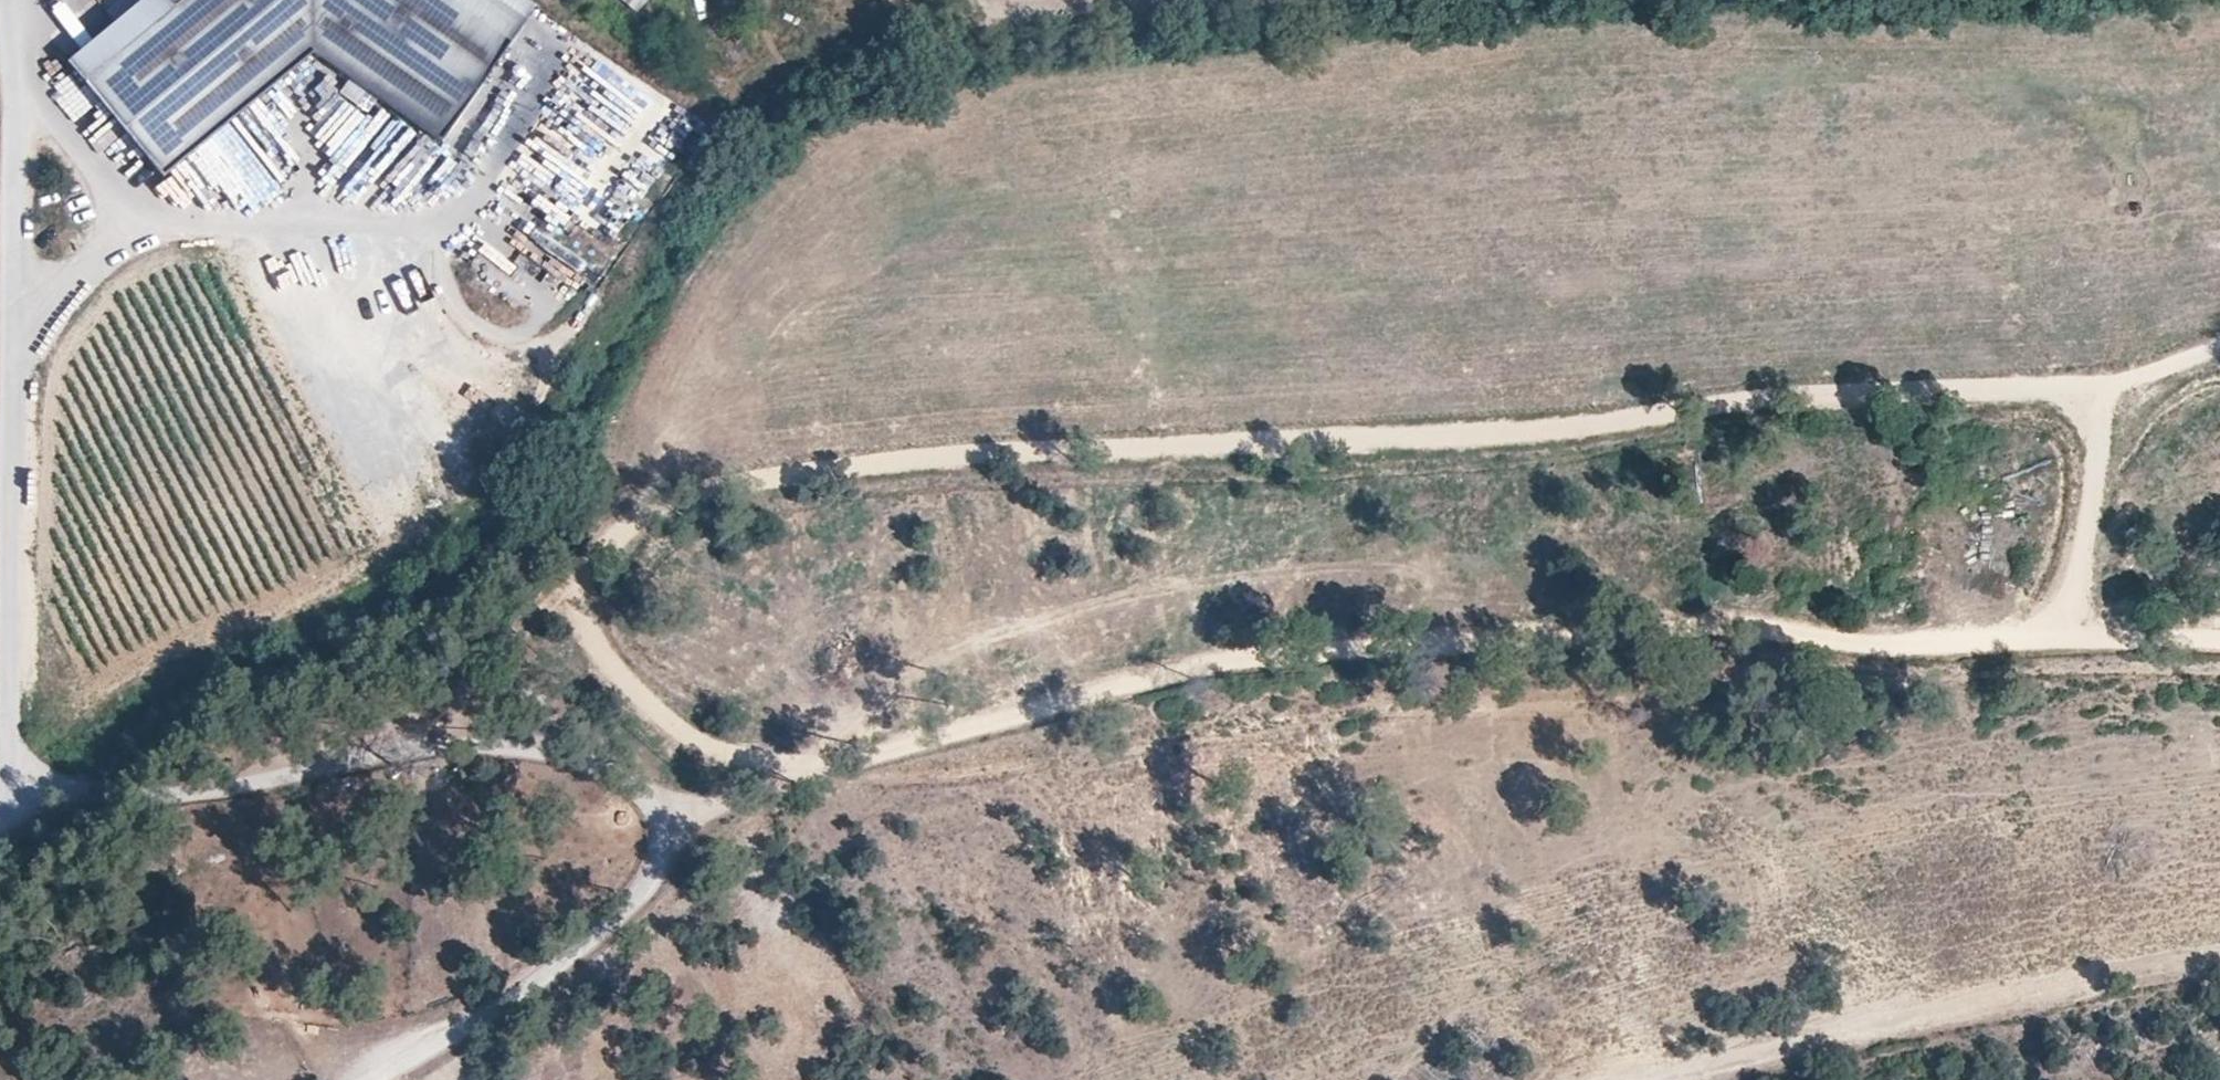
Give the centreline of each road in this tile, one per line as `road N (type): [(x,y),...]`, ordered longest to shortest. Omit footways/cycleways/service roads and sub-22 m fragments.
road 1 (track): [(2219,352),(2141,376),(1522,433),(790,474),(625,518),(586,557),(578,607),(603,661),(706,751),(791,776)]
road 2 (track): [(666,835),(791,776),(1237,651),(1663,630),(1953,649),(2219,634)]
road 3 (track): [(2042,644),(2089,535),(2095,381)]

